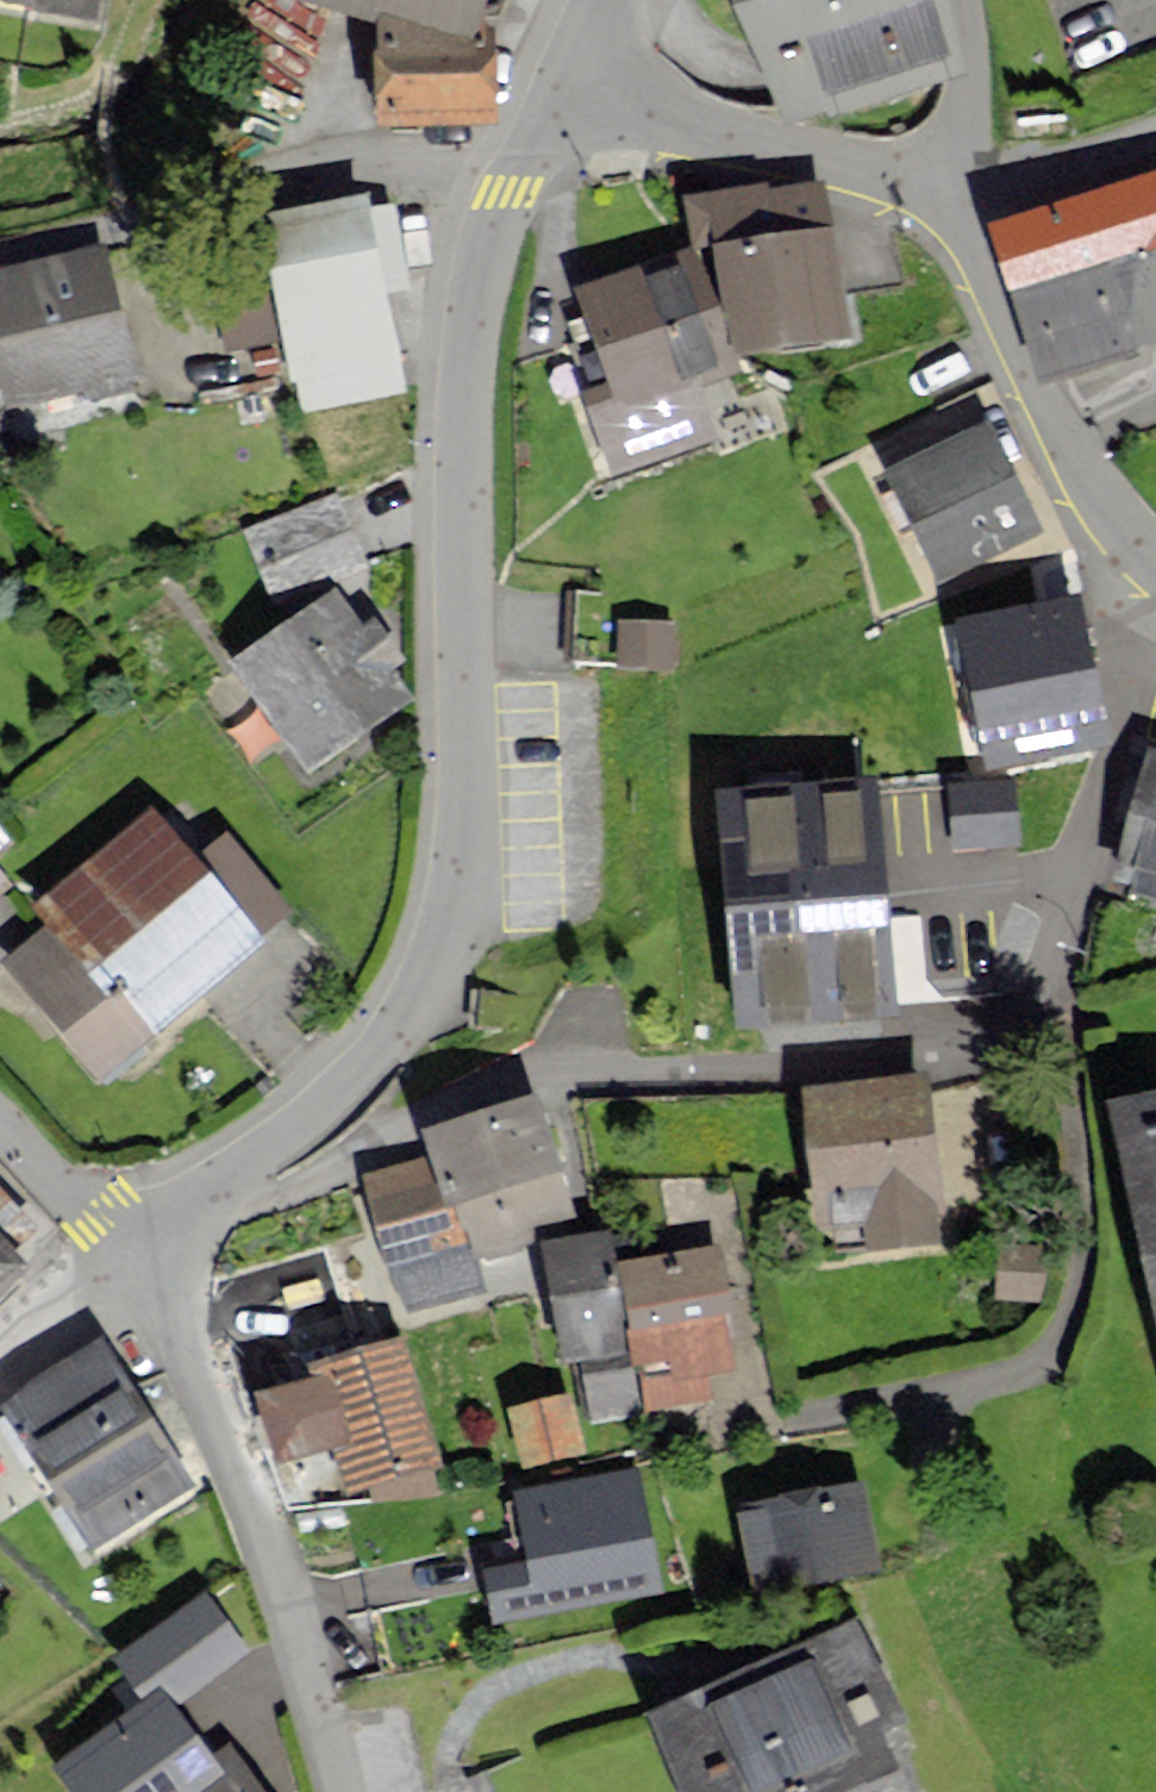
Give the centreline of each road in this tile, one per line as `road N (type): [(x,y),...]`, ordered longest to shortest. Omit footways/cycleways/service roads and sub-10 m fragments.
road 1 (residential): [(1155,616),(1061,973),(1010,1042),(920,1065),(527,1080),(273,1195),(207,1192)]
road 2 (residential): [(557,98),(507,194),(470,325),(460,924),(399,1031),(207,1192)]
road 3 (residential): [(136,1251),(226,1394),(339,1791)]
road 4 (residential): [(557,98),(974,191)]
road 5 (residential): [(1155,564),(1134,545),(1026,375),(977,259),(974,191)]
road 6 (residential): [(974,191),(985,74),(973,0)]
road 7 (residential): [(974,191),(1155,132)]
road 8 (residential): [(136,1251),(0,1383)]
road 9 (residential): [(0,1121),(136,1251)]

